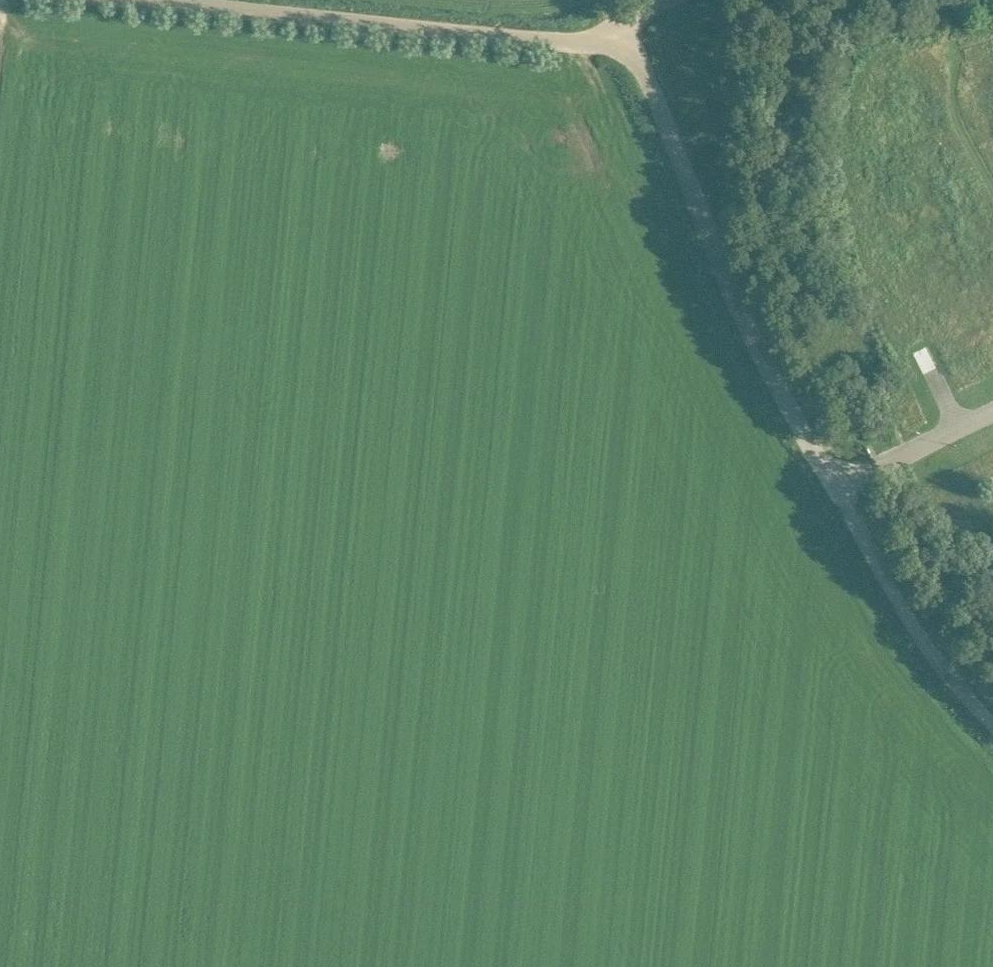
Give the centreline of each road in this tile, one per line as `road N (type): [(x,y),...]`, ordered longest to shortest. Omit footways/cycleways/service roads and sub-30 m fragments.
road 1 (unclassified): [(838,489),(722,273),(652,73),(624,37),(167,0)]
road 2 (track): [(838,489),(925,643),(992,722)]

